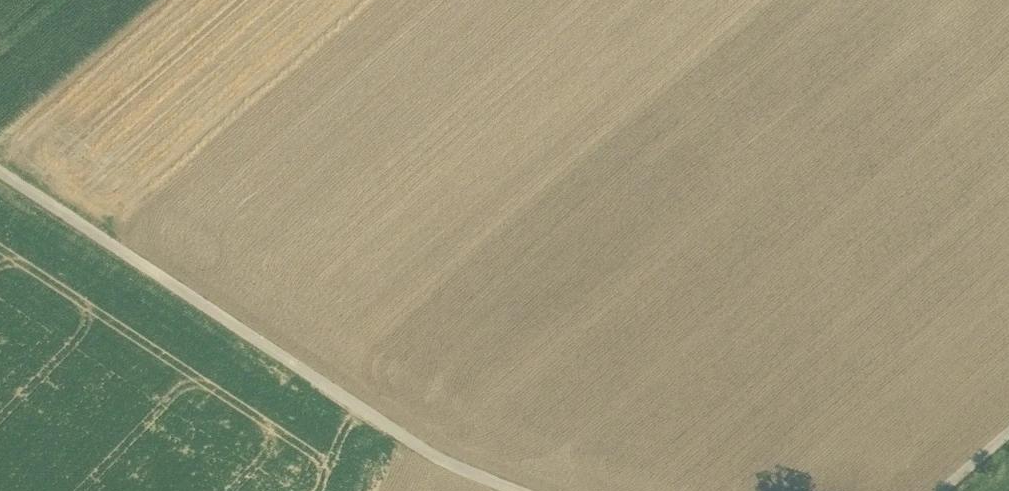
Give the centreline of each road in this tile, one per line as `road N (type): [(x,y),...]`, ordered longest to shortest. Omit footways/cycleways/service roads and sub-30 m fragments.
road 1 (track): [(0,168),(445,461),(515,490)]

